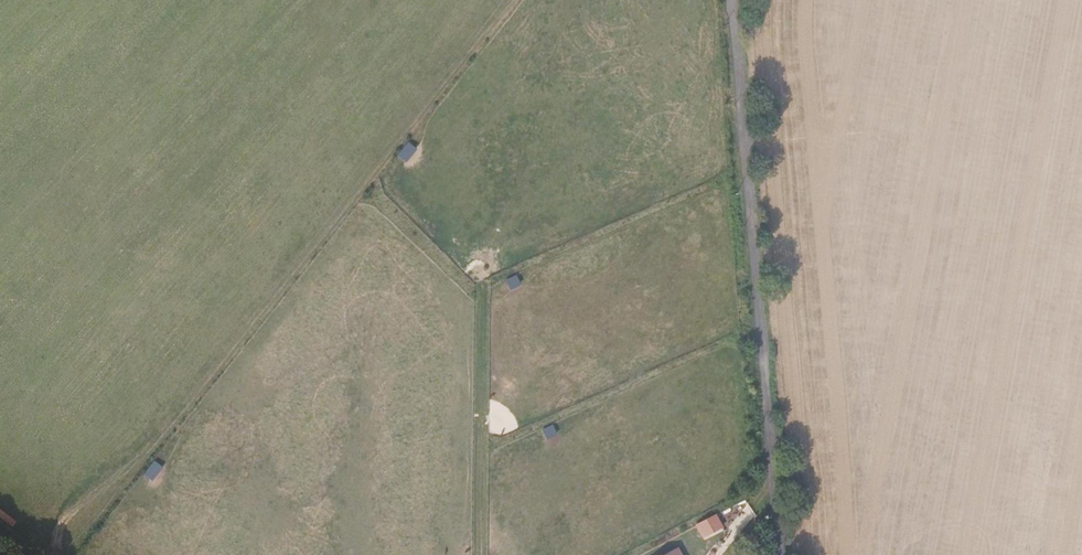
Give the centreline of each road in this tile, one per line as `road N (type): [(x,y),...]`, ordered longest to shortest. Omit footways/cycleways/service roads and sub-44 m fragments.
road 1 (track): [(782,554),(741,0)]

